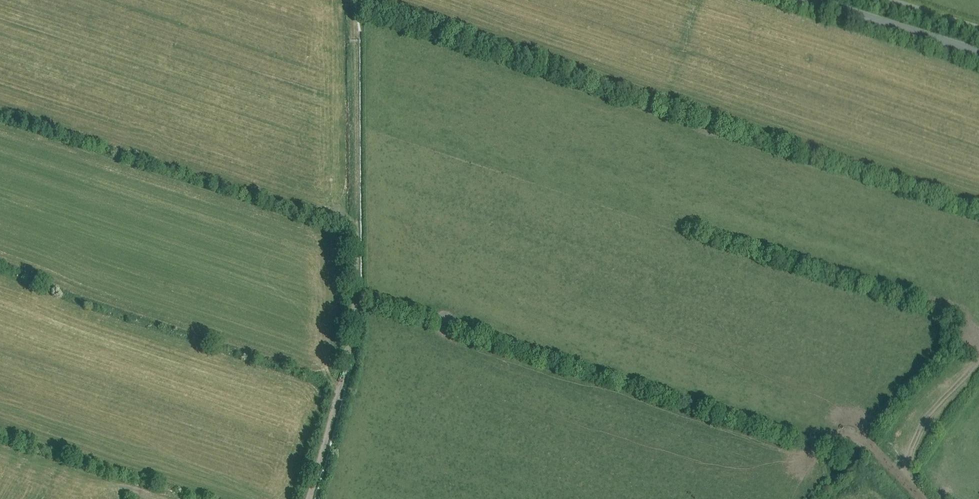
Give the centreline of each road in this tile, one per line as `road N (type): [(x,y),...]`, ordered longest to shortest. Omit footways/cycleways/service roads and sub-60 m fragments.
road 1 (track): [(308,498),(351,334),(356,227)]
road 2 (tertiary): [(978,54),(808,0)]

